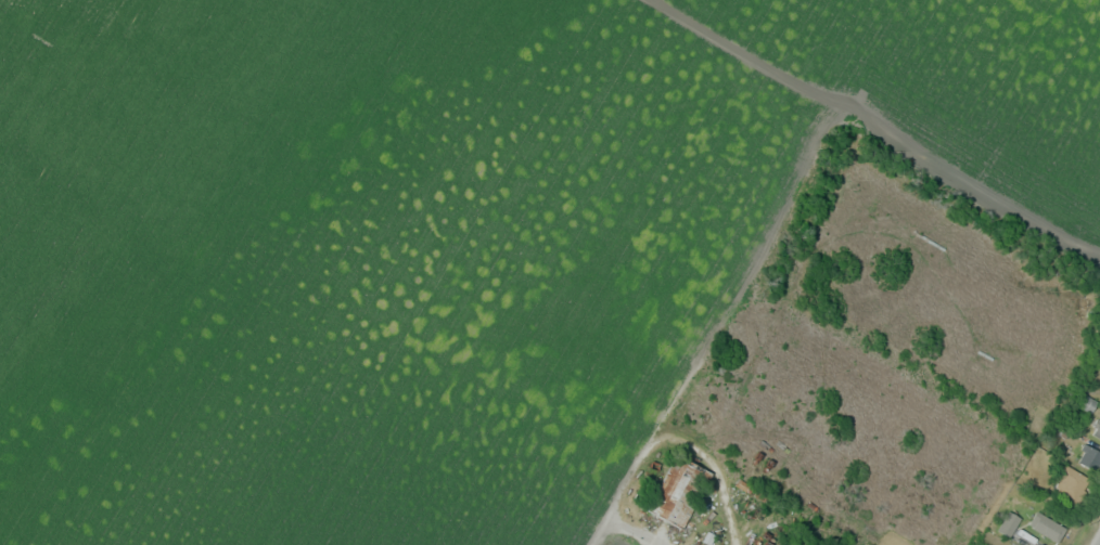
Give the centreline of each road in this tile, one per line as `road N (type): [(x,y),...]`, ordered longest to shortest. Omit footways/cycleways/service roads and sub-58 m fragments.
road 1 (residential): [(591,544),(641,453),(675,437),(719,473),(734,544)]

